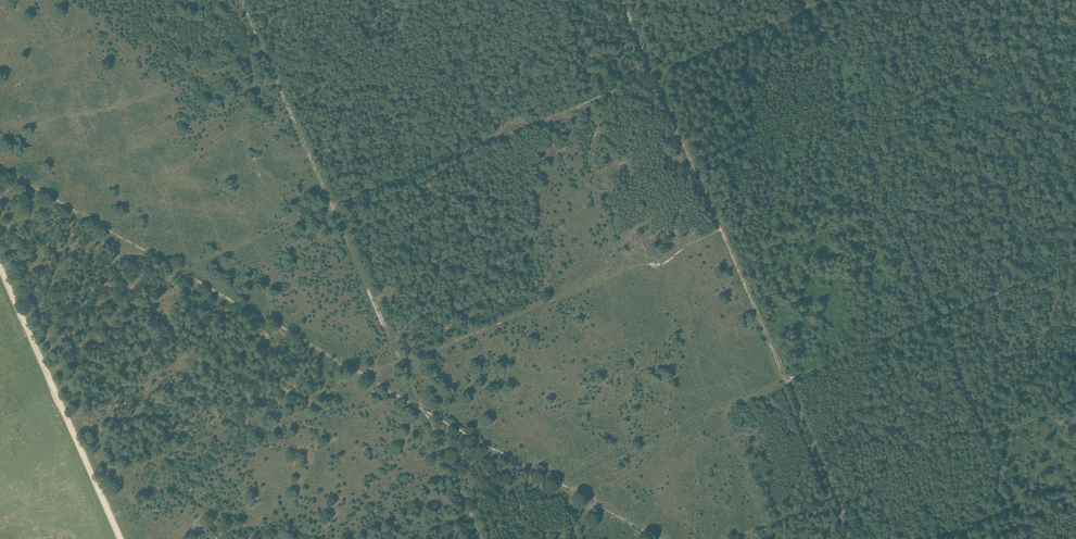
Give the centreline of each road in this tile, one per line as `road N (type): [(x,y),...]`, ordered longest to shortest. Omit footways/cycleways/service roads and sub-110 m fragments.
road 1 (track): [(0,265),(121,538)]

